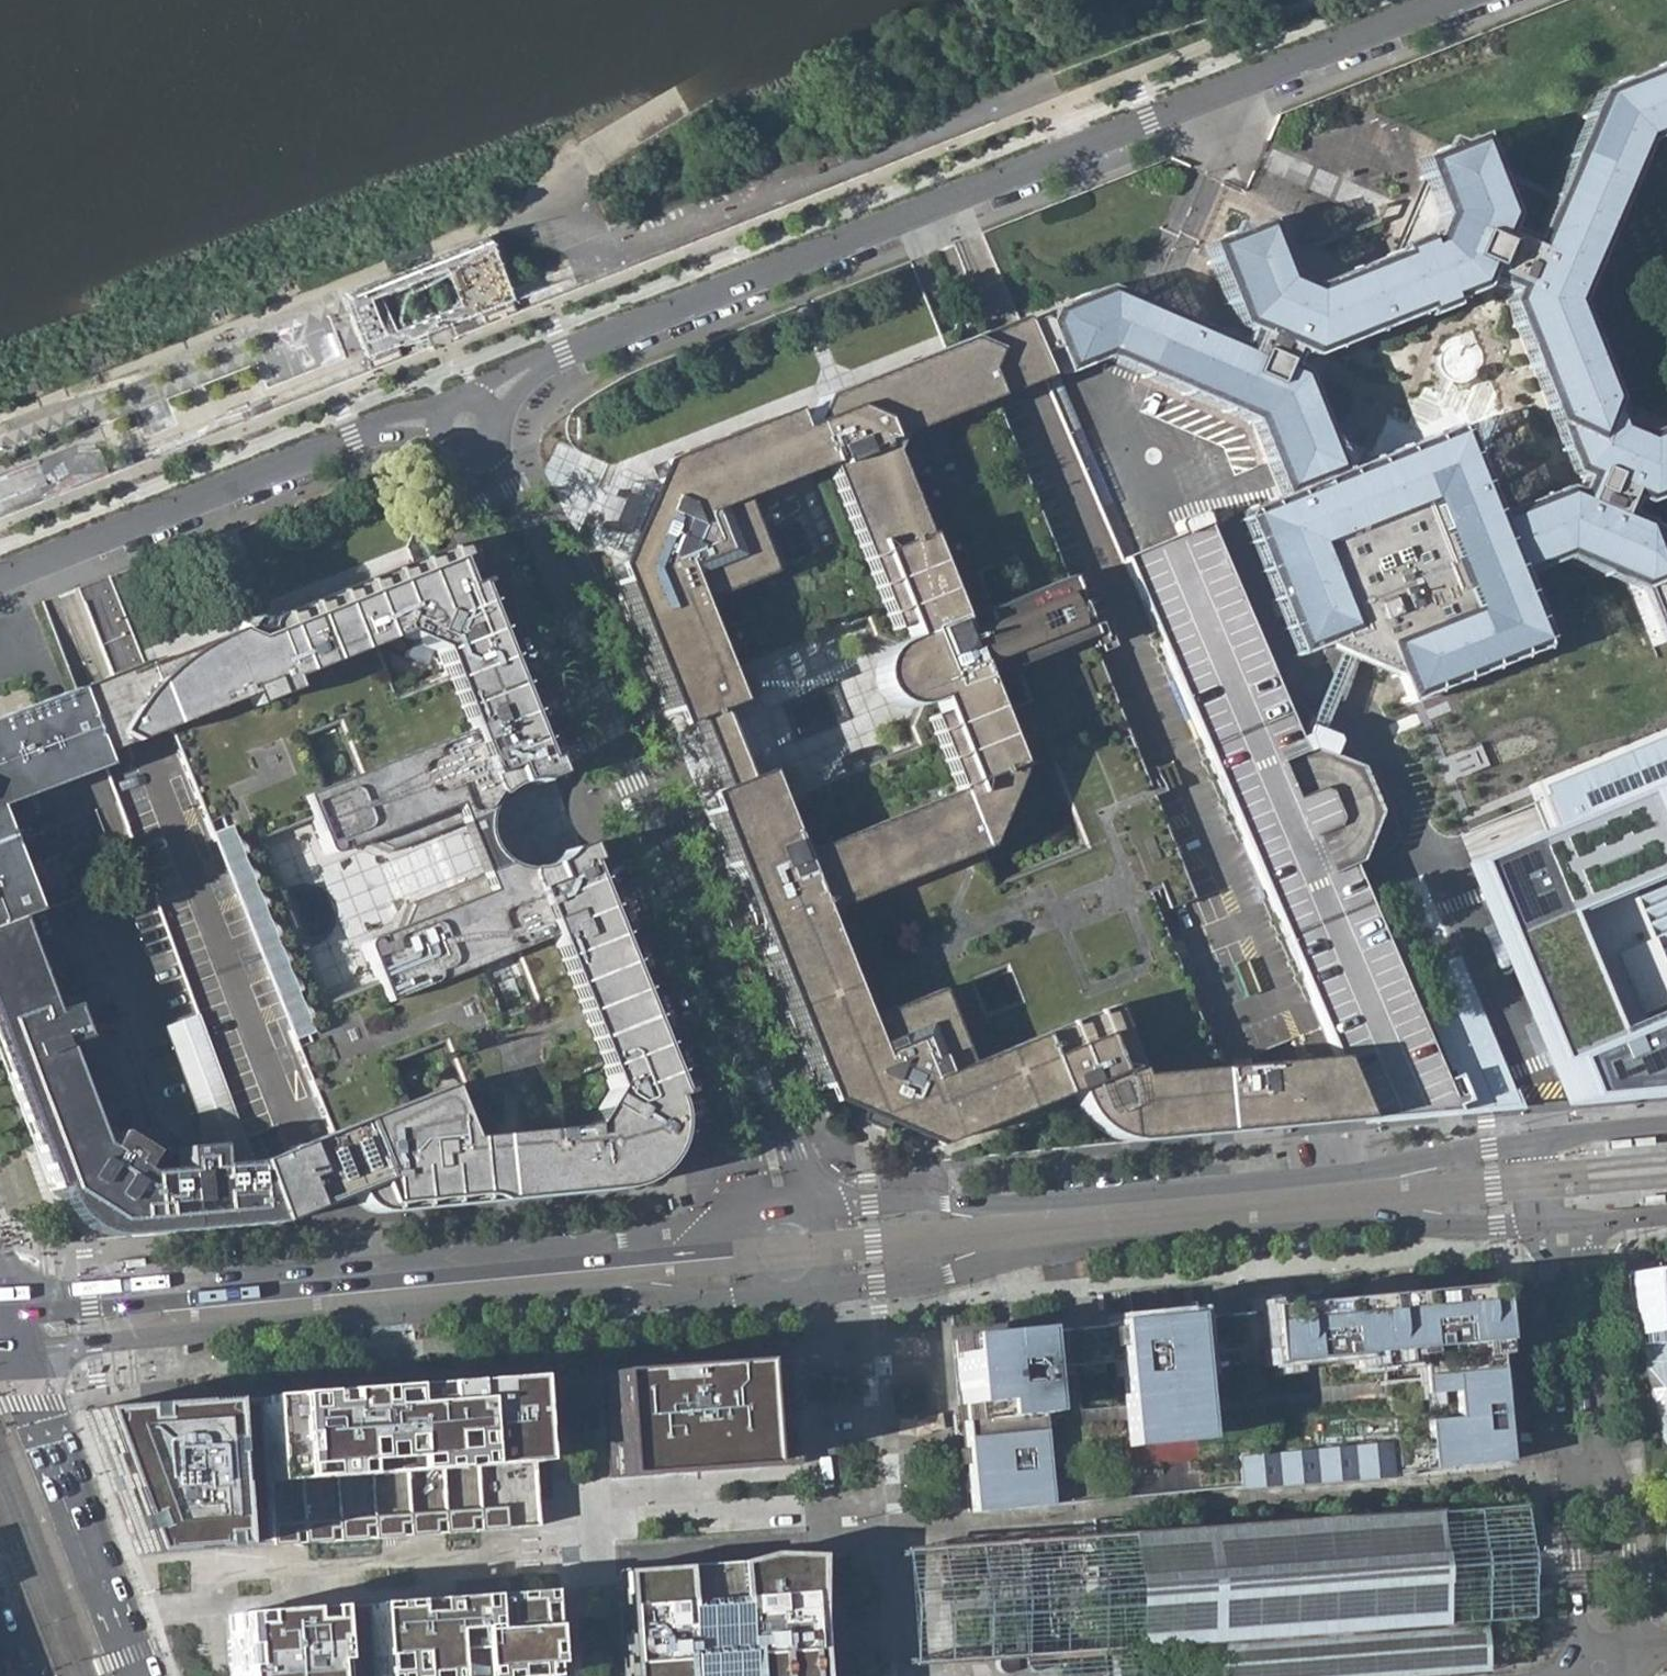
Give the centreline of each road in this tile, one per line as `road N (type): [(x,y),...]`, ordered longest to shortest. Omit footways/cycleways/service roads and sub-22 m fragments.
road 1 (residential): [(489,409),(527,368),(1447,0)]
road 2 (primary): [(788,1250),(734,1248),(92,1307),(2,1290)]
road 3 (primary): [(20,1345),(562,1297),(653,1291),(738,1297),(788,1250)]
road 4 (primary): [(1541,1138),(1261,1181),(977,1205),(836,1204),(788,1250)]
road 5 (primary): [(788,1250),(812,1275),(843,1287),(1030,1254),(1415,1222),(1543,1222)]
road 6 (residential): [(0,576),(391,423),(444,423)]
road 7 (residential): [(788,1250),(796,1149),(703,904),(676,875)]
road 8 (residential): [(676,875),(682,934),(752,1121),(755,1173),(788,1250)]
road 9 (secondary): [(142,1675),(20,1345)]
road 10 (residential): [(488,436),(596,649),(598,702)]
road 11 (residential): [(462,446),(563,661),(598,702)]
road 12 (residential): [(1543,1222),(1565,1480)]
road 13 (residential): [(1602,1462),(1590,1219)]
road 14 (residential): [(1598,1671),(1628,1631),(1620,1495),(1602,1462)]
road 15 (residential): [(1565,1480),(1577,1632),(1598,1671)]
road 16 (residential): [(598,702),(676,875)]
road 17 (primary): [(1666,1124),(1541,1138)]

